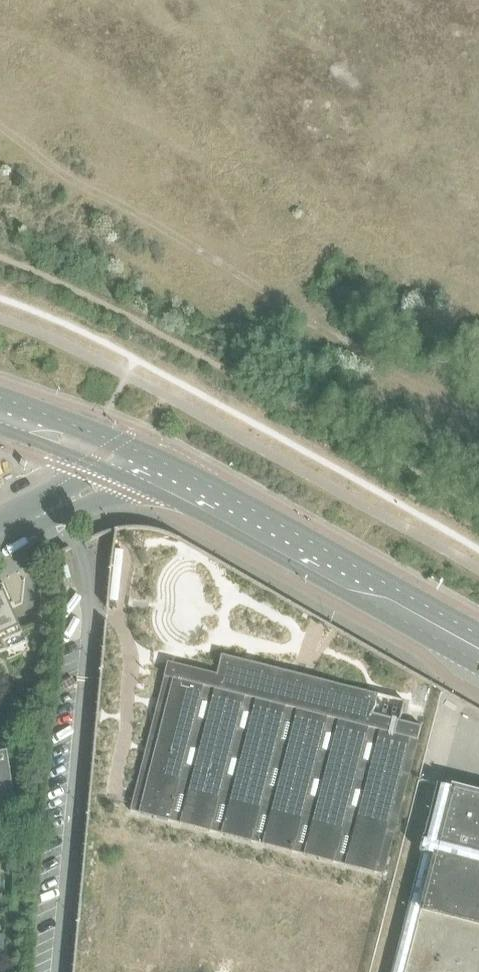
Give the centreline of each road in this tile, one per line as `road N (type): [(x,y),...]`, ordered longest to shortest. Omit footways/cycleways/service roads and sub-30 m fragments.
road 1 (track): [(478,420),(391,374),(0,124)]
road 2 (secondary): [(478,651),(122,461)]
road 3 (residential): [(122,461),(92,490),(0,533)]
road 4 (secondary): [(122,461),(0,413)]

